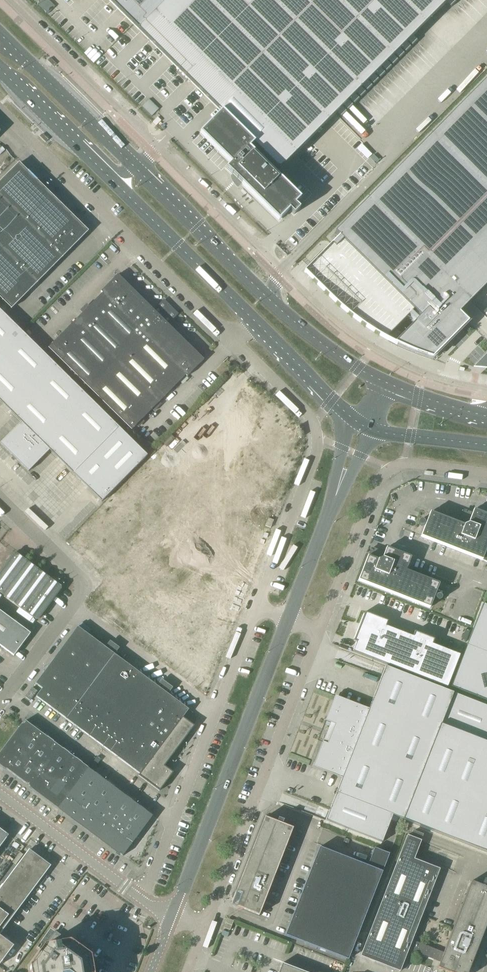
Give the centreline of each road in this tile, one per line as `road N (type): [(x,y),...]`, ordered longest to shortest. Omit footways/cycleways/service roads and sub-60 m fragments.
road 1 (unclassified): [(0,111),(251,354),(304,409),(318,438)]
road 2 (unclassified): [(172,916),(337,491)]
road 3 (secondary): [(115,184),(356,422)]
road 4 (unclassified): [(0,704),(87,584),(0,502)]
road 5 (unclassified): [(486,390),(423,373),(372,347),(282,270)]
road 6 (residential): [(172,916),(0,794)]
road 7 (unclassified): [(157,145),(12,0)]
road 8 (secondary): [(139,167),(0,34)]
road 9 (secondary): [(271,301),(139,167)]
road 10 (unclassified): [(282,270),(157,145)]
road 11 (secondary): [(0,70),(115,184)]
road 12 (secondary): [(384,385),(271,301)]

